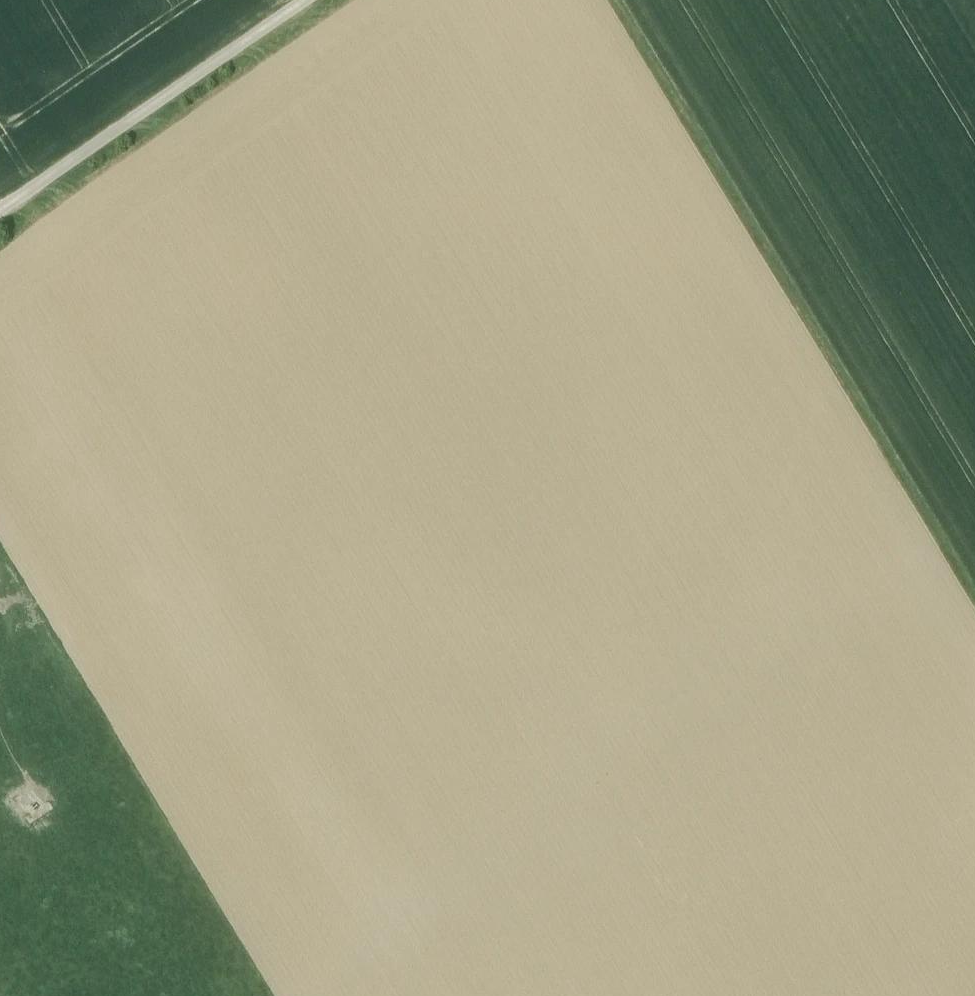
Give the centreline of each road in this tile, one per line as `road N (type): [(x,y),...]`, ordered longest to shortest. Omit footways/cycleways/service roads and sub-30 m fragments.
road 1 (track): [(615,0),(974,596)]
road 2 (track): [(0,210),(305,0)]

